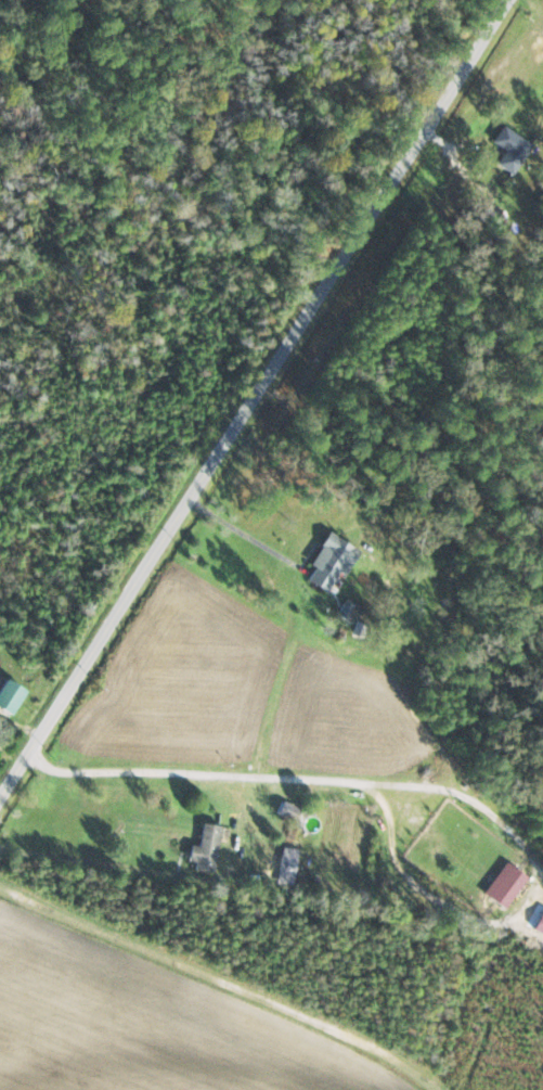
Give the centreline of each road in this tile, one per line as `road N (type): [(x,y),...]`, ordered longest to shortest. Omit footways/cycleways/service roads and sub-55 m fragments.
road 1 (residential): [(0,843),(16,834),(528,48),(542,4)]
road 2 (residential): [(308,386),(173,198),(111,93),(16,0)]
road 3 (residential): [(386,1089),(0,889)]

